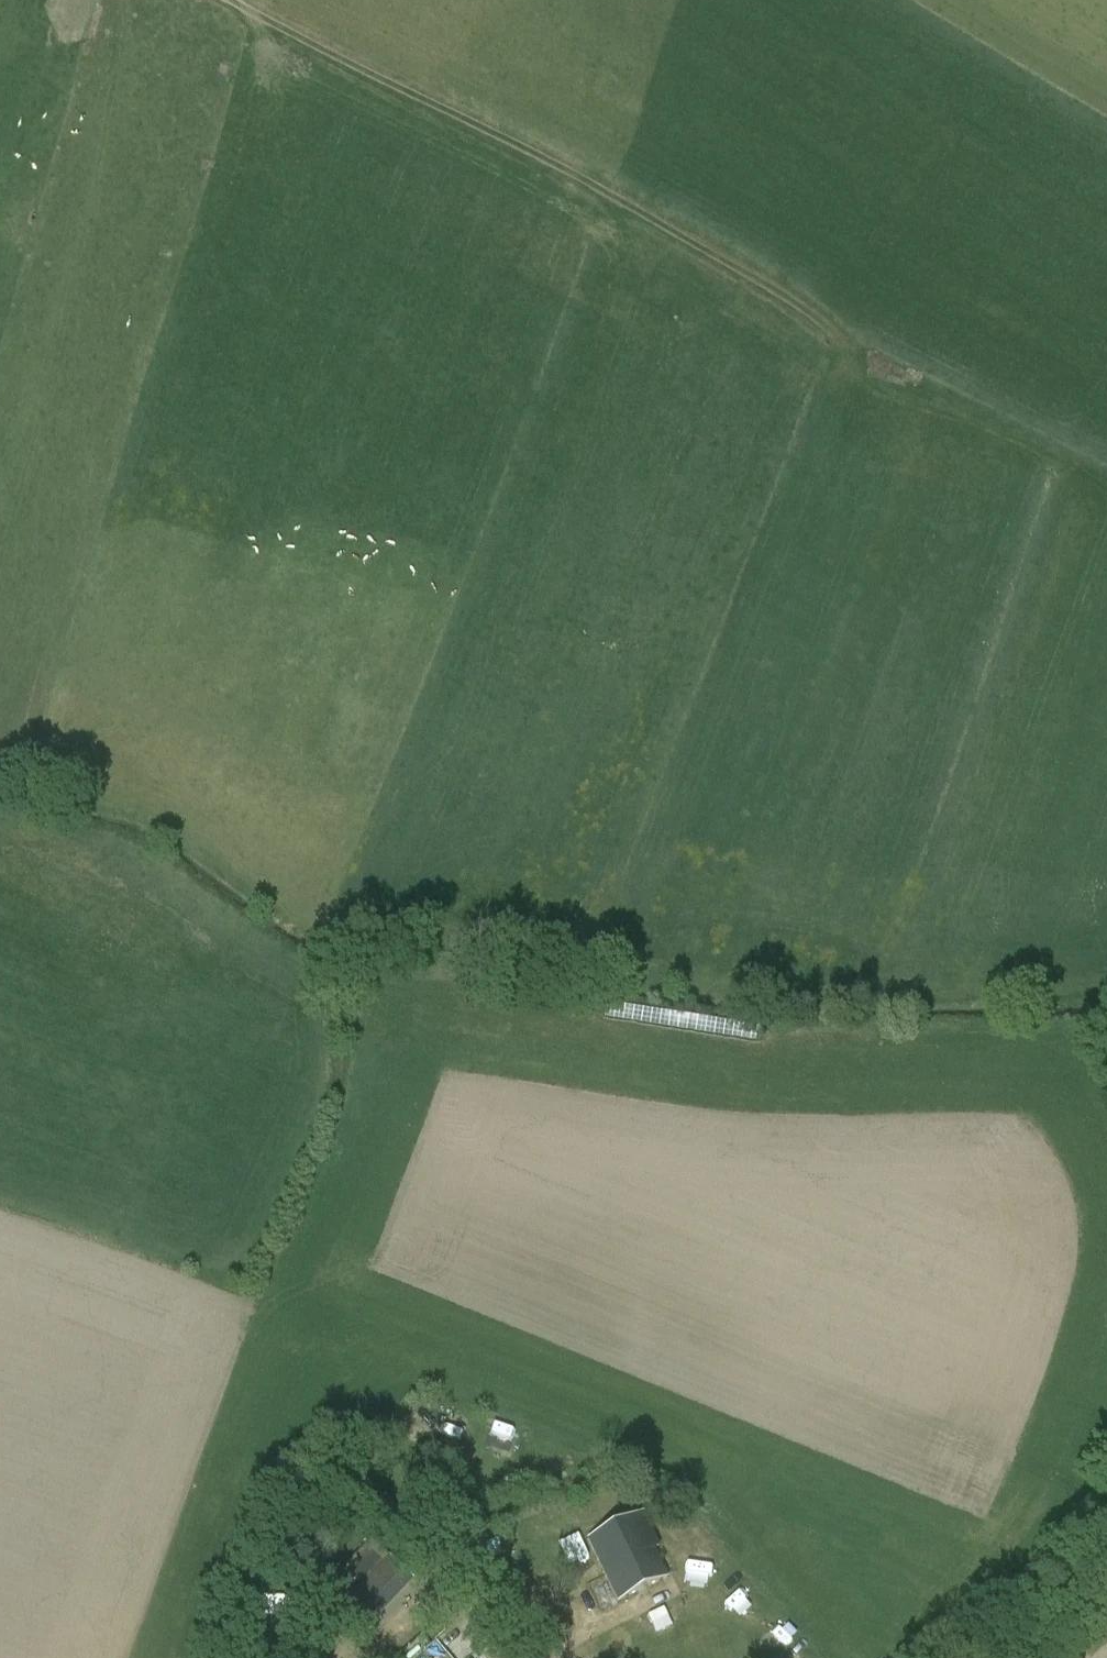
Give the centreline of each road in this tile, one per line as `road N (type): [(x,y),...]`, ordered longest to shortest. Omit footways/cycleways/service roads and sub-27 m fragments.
road 1 (track): [(215,0),(682,231),(829,341),(1106,481)]
road 2 (track): [(1033,1657),(1071,1622),(1106,1555)]

